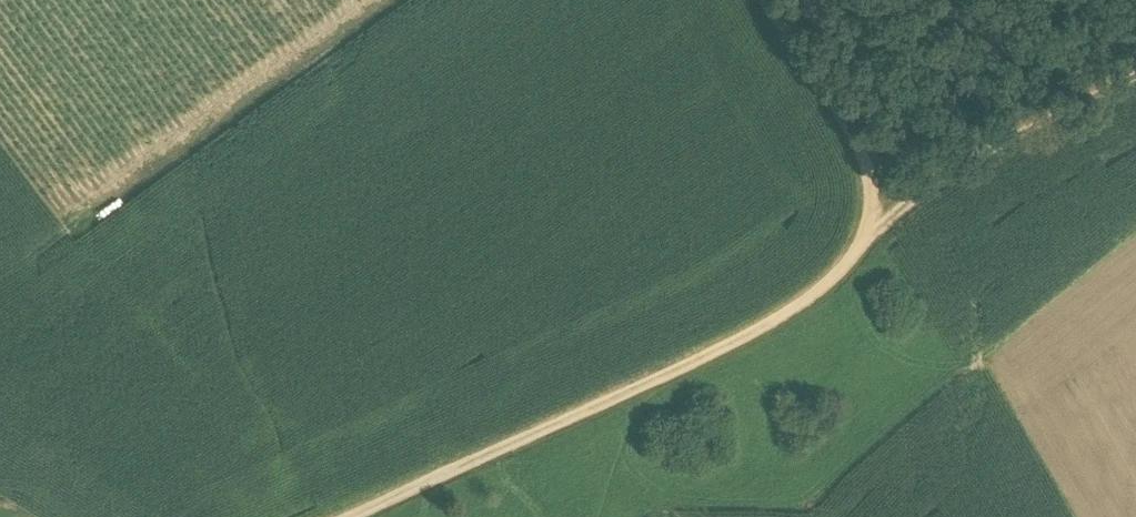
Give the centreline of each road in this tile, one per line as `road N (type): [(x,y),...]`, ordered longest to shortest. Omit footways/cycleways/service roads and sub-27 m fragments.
road 1 (track): [(357,516),(779,319),(840,275),(869,232),(873,203)]
road 2 (track): [(1135,91),(916,203),(873,203)]
road 3 (track): [(767,0),(869,162),(873,203)]

